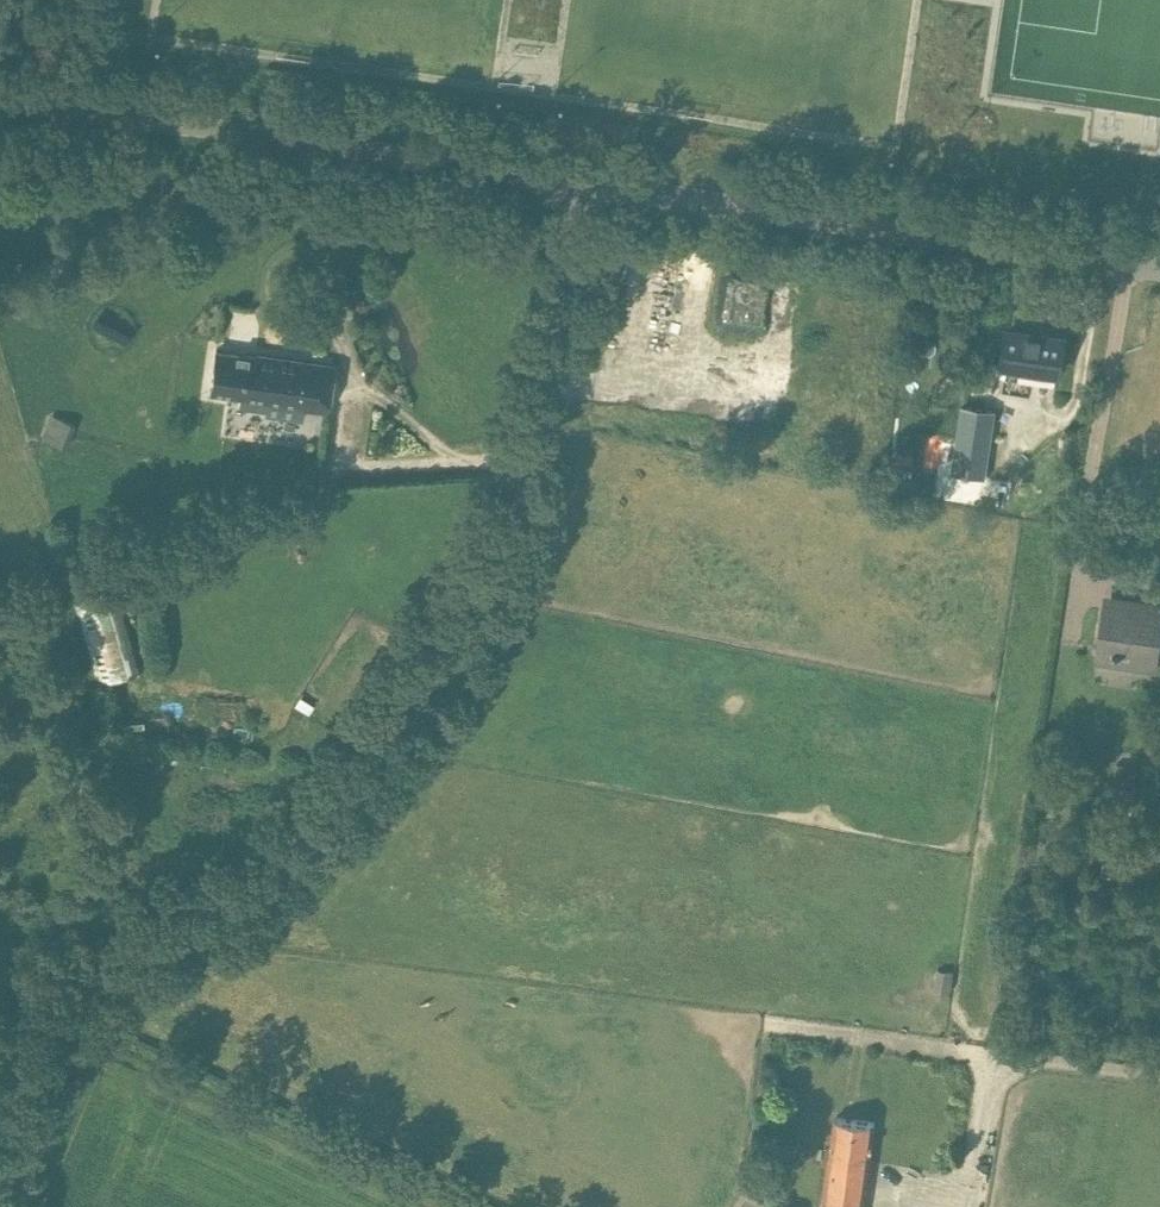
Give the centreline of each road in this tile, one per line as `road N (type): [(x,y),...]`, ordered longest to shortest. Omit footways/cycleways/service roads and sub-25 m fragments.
road 1 (unclassified): [(0,1188),(83,1004),(118,970),(250,894),(304,849),(350,799),(476,606),(534,457),(576,184)]
road 2 (unclassified): [(1159,269),(576,184)]
road 3 (unclassified): [(576,184),(91,111)]
road 4 (unclassified): [(1159,1077),(771,1024)]

